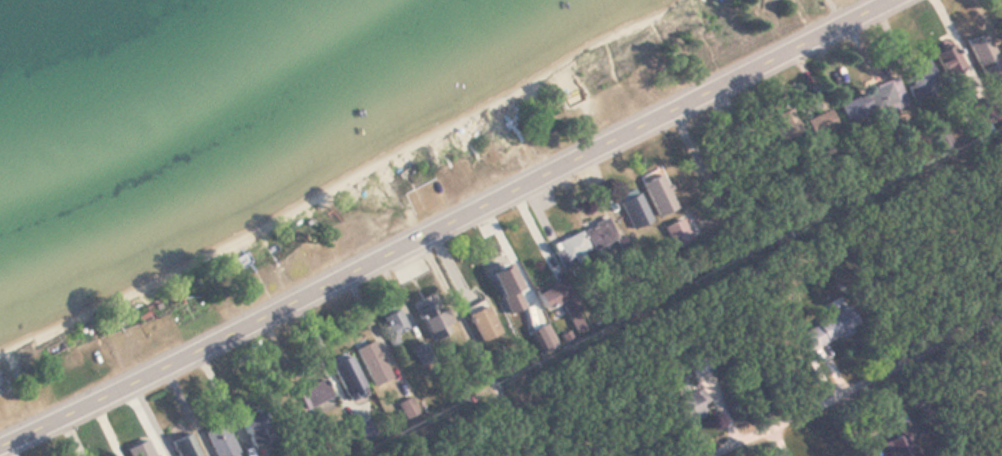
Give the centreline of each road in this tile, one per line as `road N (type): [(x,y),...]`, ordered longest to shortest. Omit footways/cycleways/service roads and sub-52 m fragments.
road 1 (primary): [(0,445),(424,241),(891,0)]
road 2 (residential): [(722,455),(1001,318)]
road 3 (residential): [(532,455),(424,241)]

